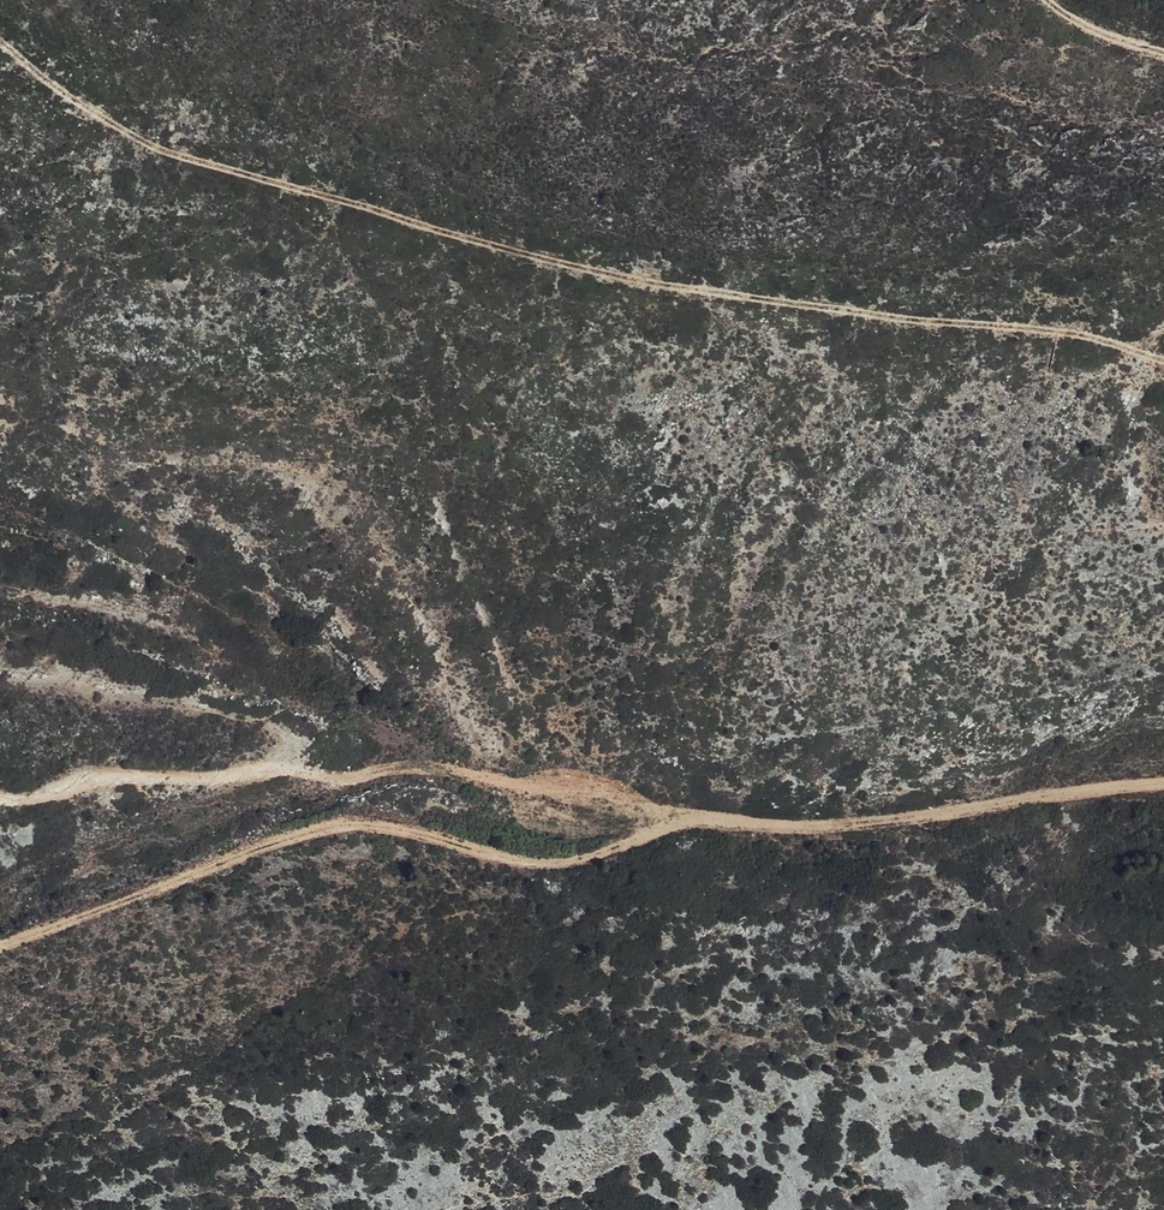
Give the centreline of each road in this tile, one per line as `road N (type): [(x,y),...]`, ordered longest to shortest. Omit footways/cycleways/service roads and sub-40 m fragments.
road 1 (track): [(1163,356),(1087,335),(589,274),(139,143),(42,82),(0,46)]
road 2 (track): [(0,950),(277,847),(351,830),(379,829),(546,866),(711,822),(856,826),(1163,788)]
road 3 (track): [(0,798),(45,798),(76,781),(191,783),(310,772),(354,781),(436,768),(711,822)]

